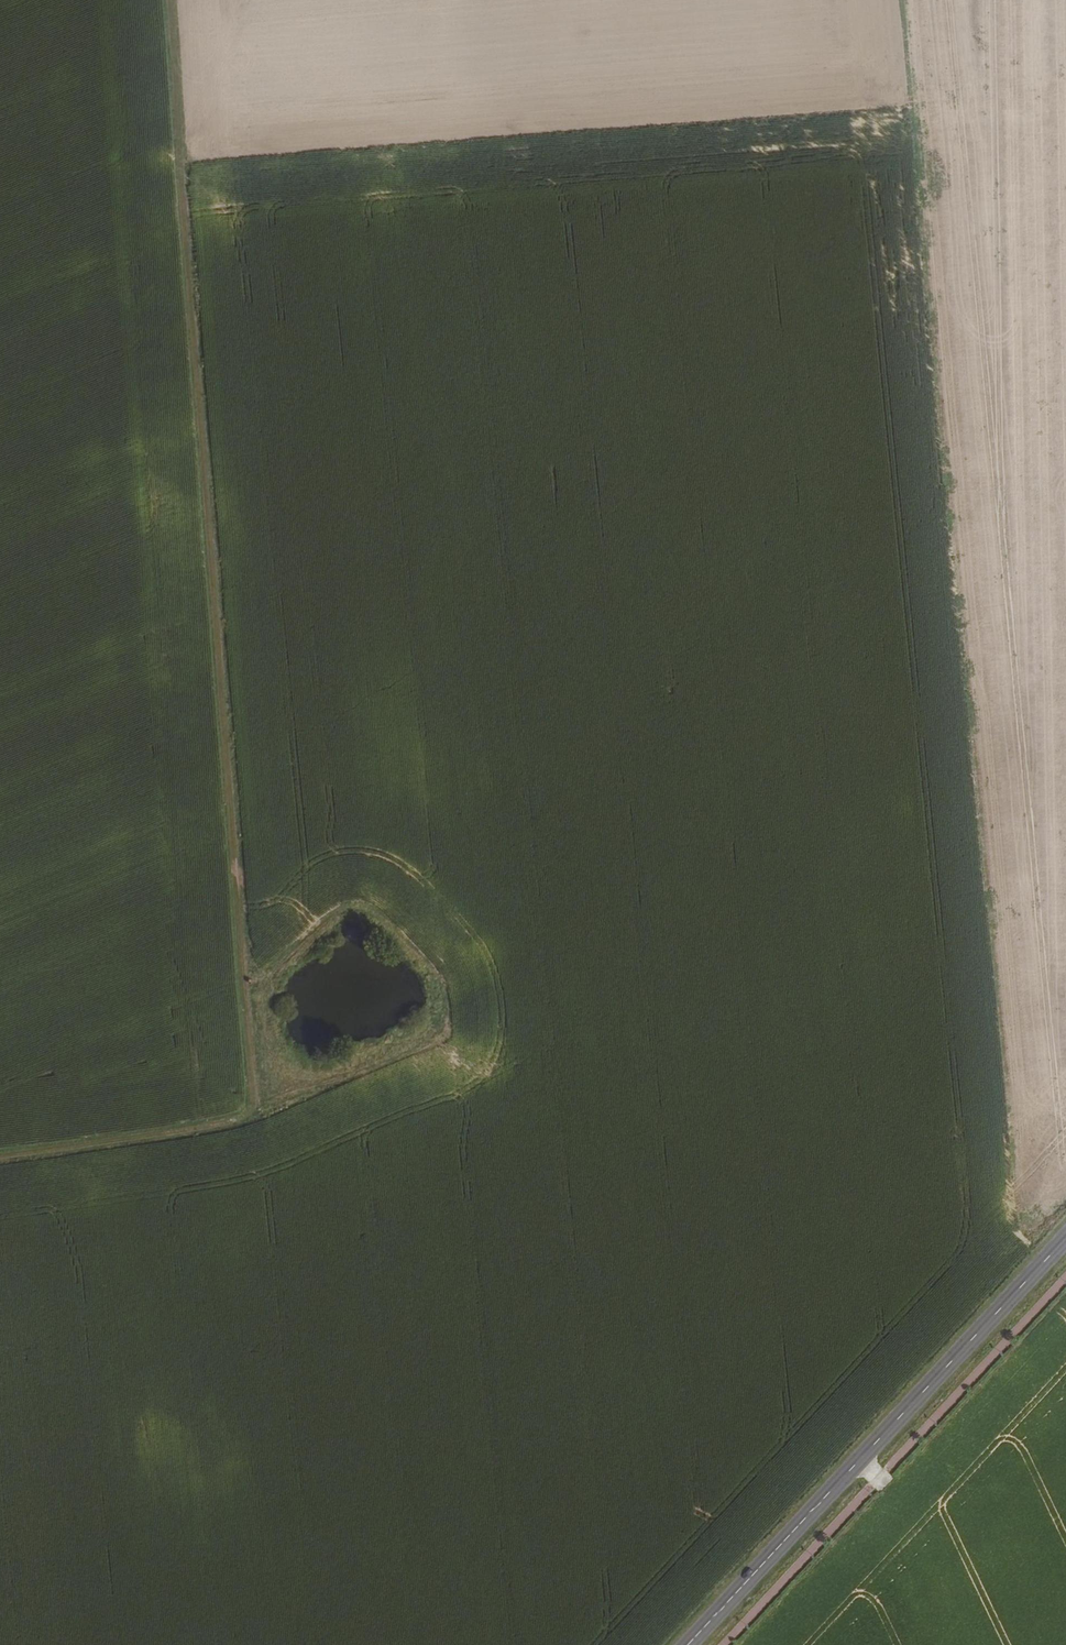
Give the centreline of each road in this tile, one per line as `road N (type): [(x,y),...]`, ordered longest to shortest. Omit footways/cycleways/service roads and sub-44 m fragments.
road 1 (track): [(166,0),(242,1079),(215,1116),(0,1153)]
road 2 (primary): [(691,1644),(1065,1242)]

